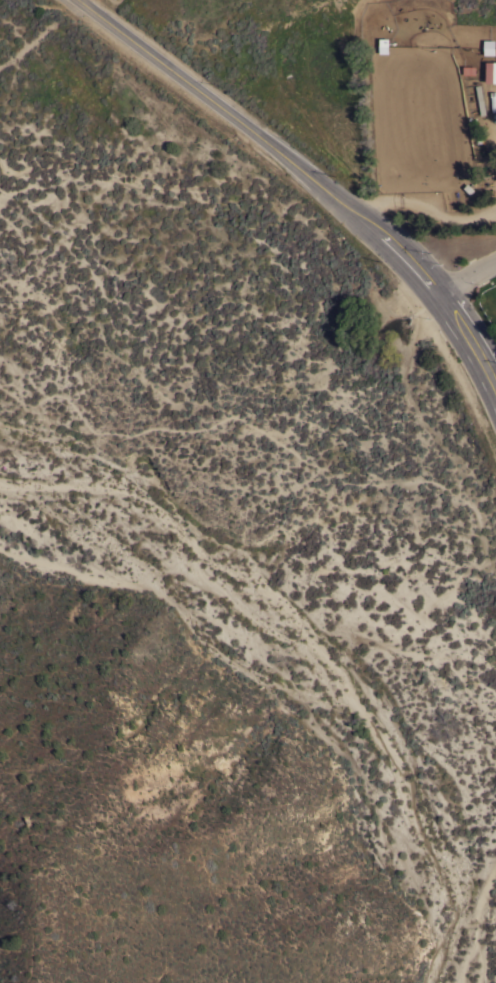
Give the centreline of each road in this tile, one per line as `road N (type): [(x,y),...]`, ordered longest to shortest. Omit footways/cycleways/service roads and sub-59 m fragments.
road 1 (secondary): [(495,371),(450,294),(392,234),(85,0)]

